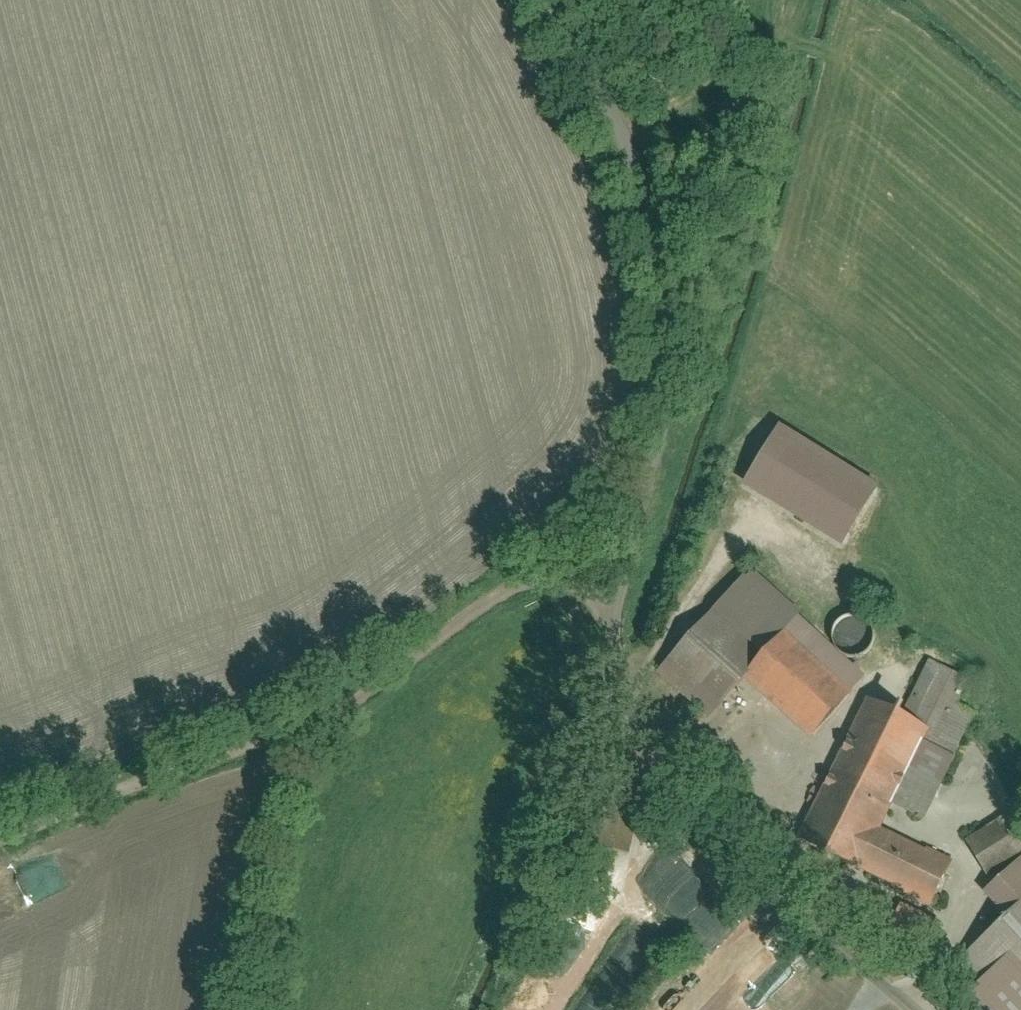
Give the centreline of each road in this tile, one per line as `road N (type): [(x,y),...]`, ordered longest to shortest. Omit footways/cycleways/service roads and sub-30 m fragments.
road 1 (residential): [(930,1009),(752,841),(632,700),(613,595),(662,370),(656,285),(598,109),(540,0)]
road 2 (track): [(617,648),(591,593),(556,575),(528,580),(331,717),(0,837)]

